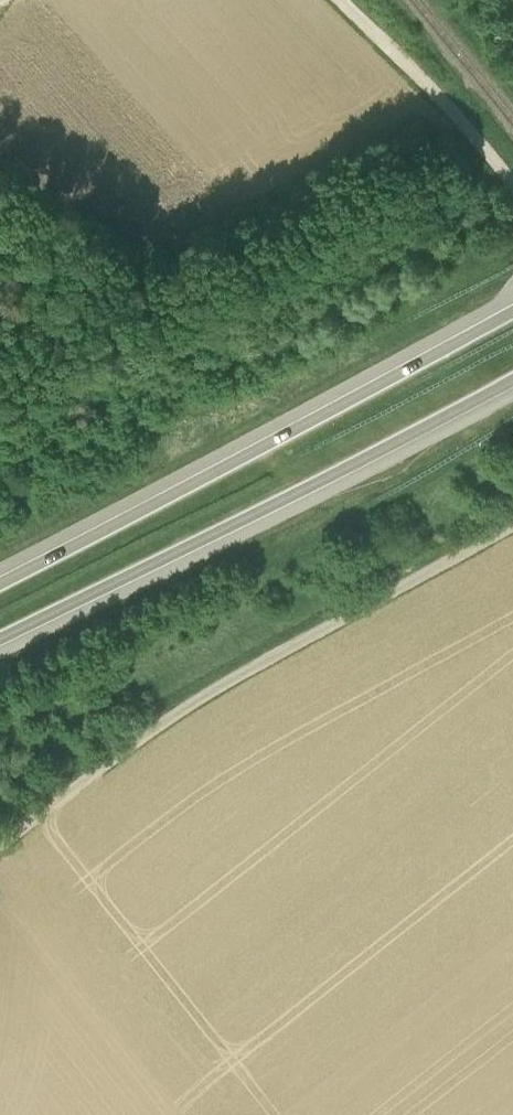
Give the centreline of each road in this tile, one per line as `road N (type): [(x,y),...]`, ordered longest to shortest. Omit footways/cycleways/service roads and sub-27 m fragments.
road 1 (track): [(512,525),(202,698),(0,848)]
road 2 (primary): [(512,312),(0,583)]
road 3 (primary): [(0,638),(512,379)]
road 4 (track): [(342,0),(512,183)]

